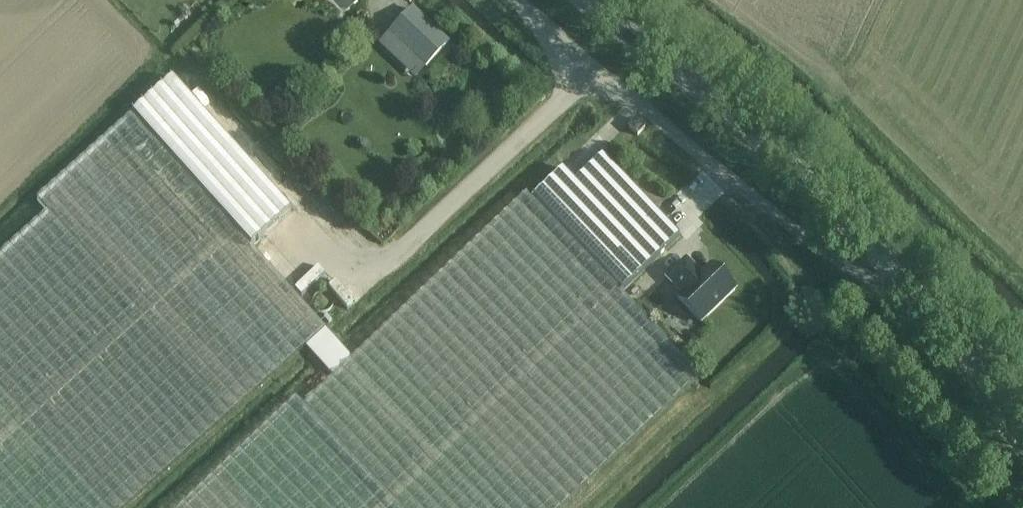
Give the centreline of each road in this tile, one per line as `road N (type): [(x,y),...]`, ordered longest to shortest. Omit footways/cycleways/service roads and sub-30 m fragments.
road 1 (residential): [(894,277),(851,266),(791,227),(518,0)]
road 2 (track): [(722,174),(795,262),(791,310),(754,357),(595,507)]
road 3 (tertiary): [(894,277),(775,153),(582,0)]
road 4 (track): [(789,253),(1022,493)]
road 5 (tertiary): [(1022,411),(894,277)]
road 6 (track): [(1022,461),(984,405),(964,350)]

